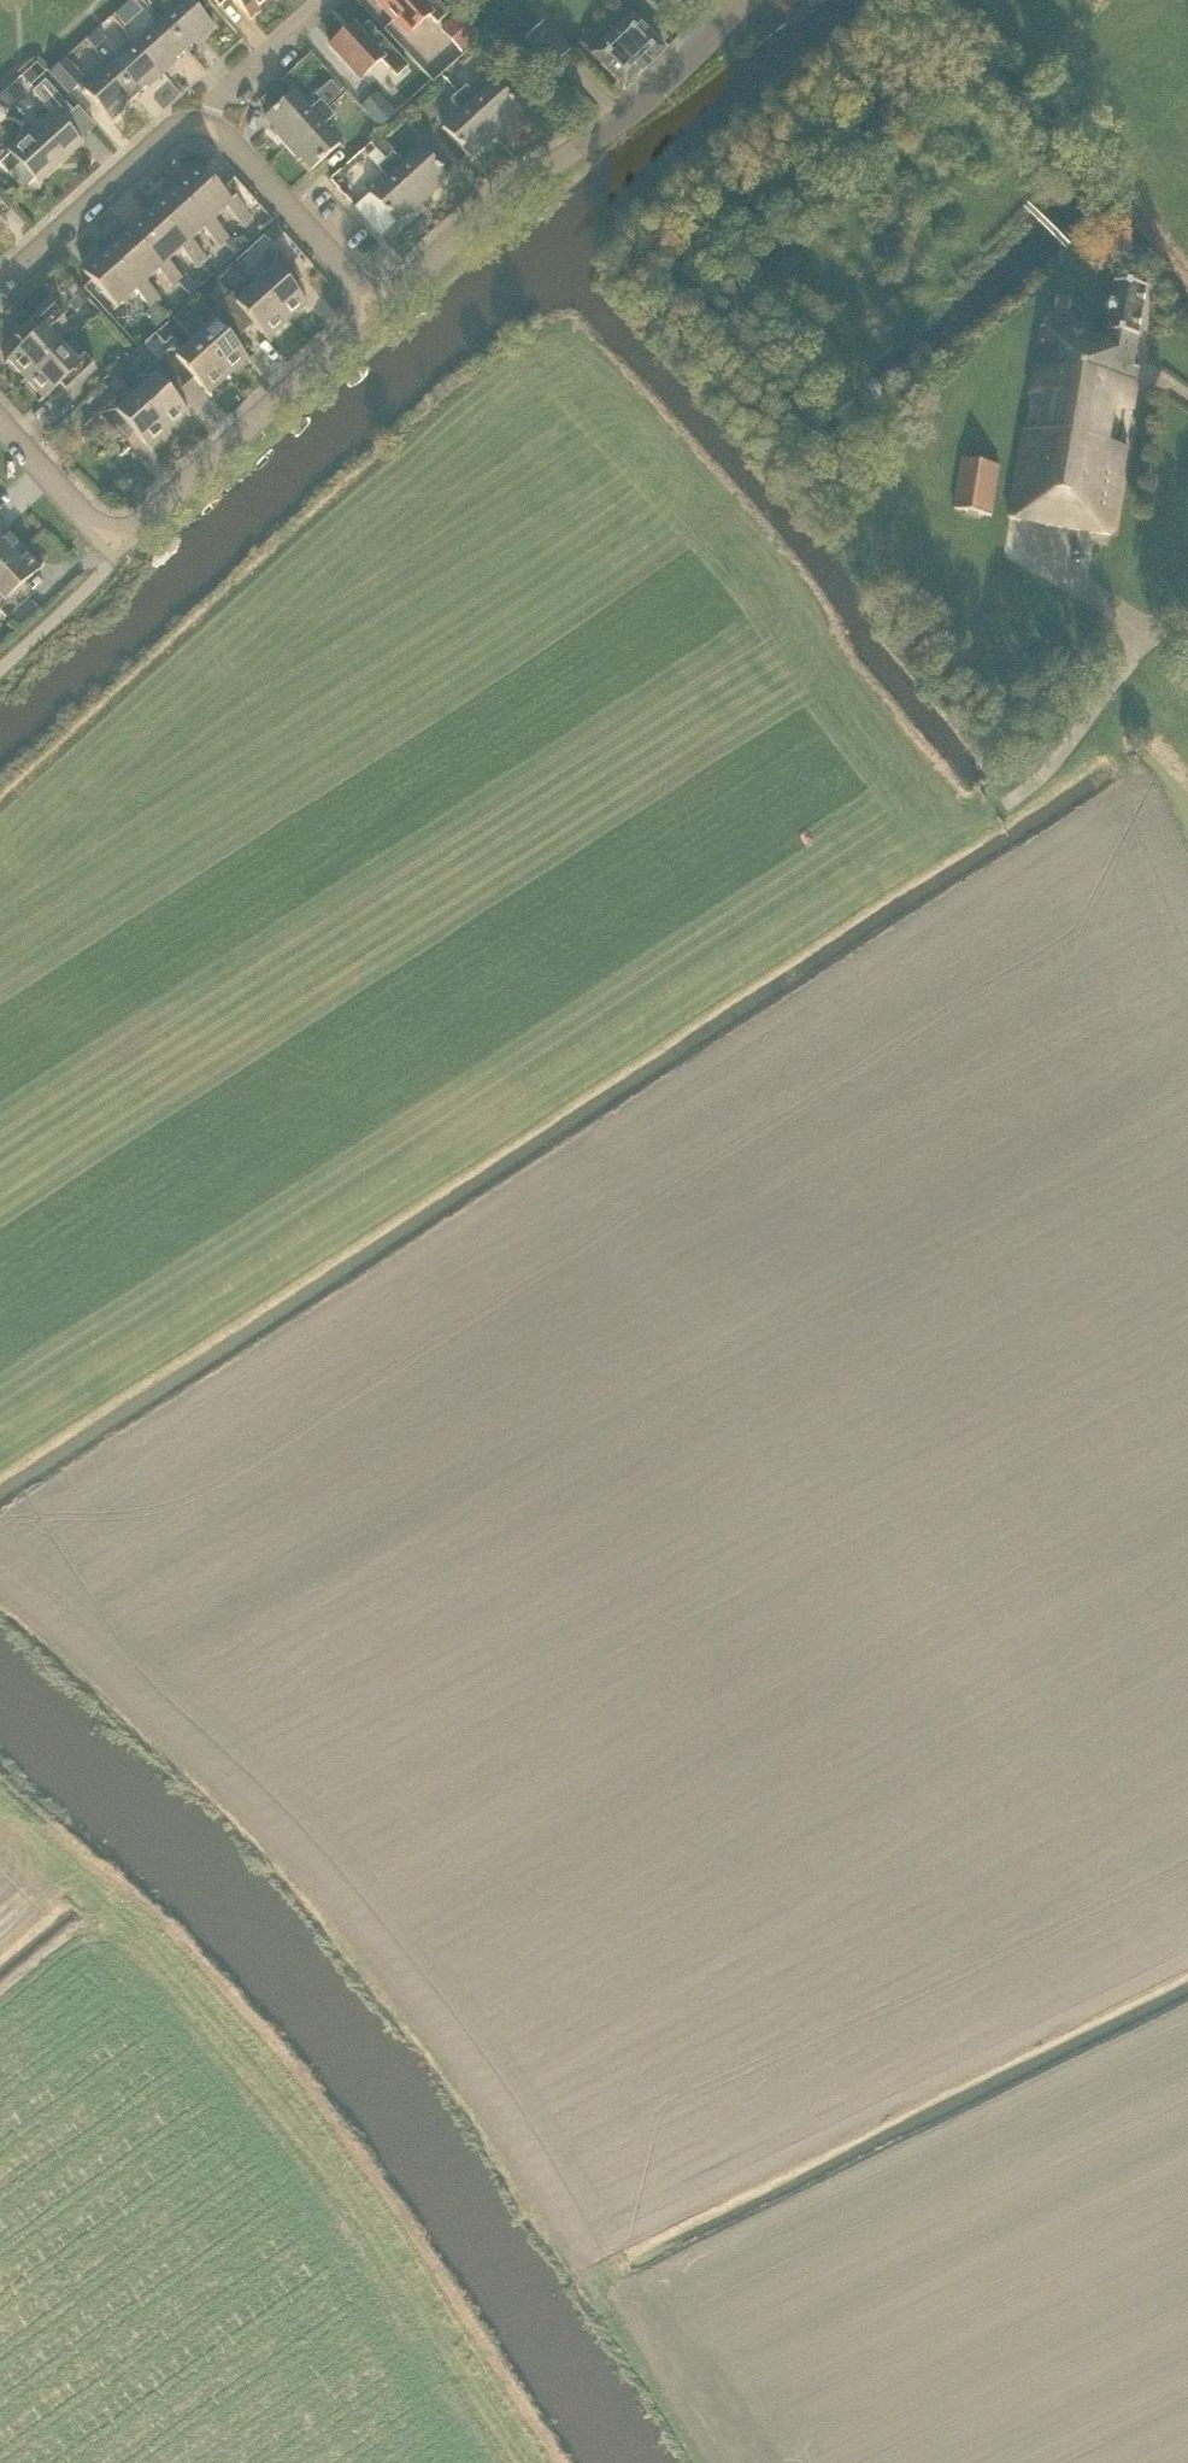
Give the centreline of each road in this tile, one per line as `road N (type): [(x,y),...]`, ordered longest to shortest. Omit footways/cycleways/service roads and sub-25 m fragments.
road 1 (residential): [(379,308),(504,196),(627,116),(749,0)]
road 2 (residential): [(115,551),(379,308)]
road 3 (residential): [(0,286),(174,129),(206,126)]
road 4 (residential): [(379,308),(230,142),(206,126)]
road 5 (residential): [(206,126),(220,97),(326,0)]
road 6 (residential): [(115,551),(0,424)]

